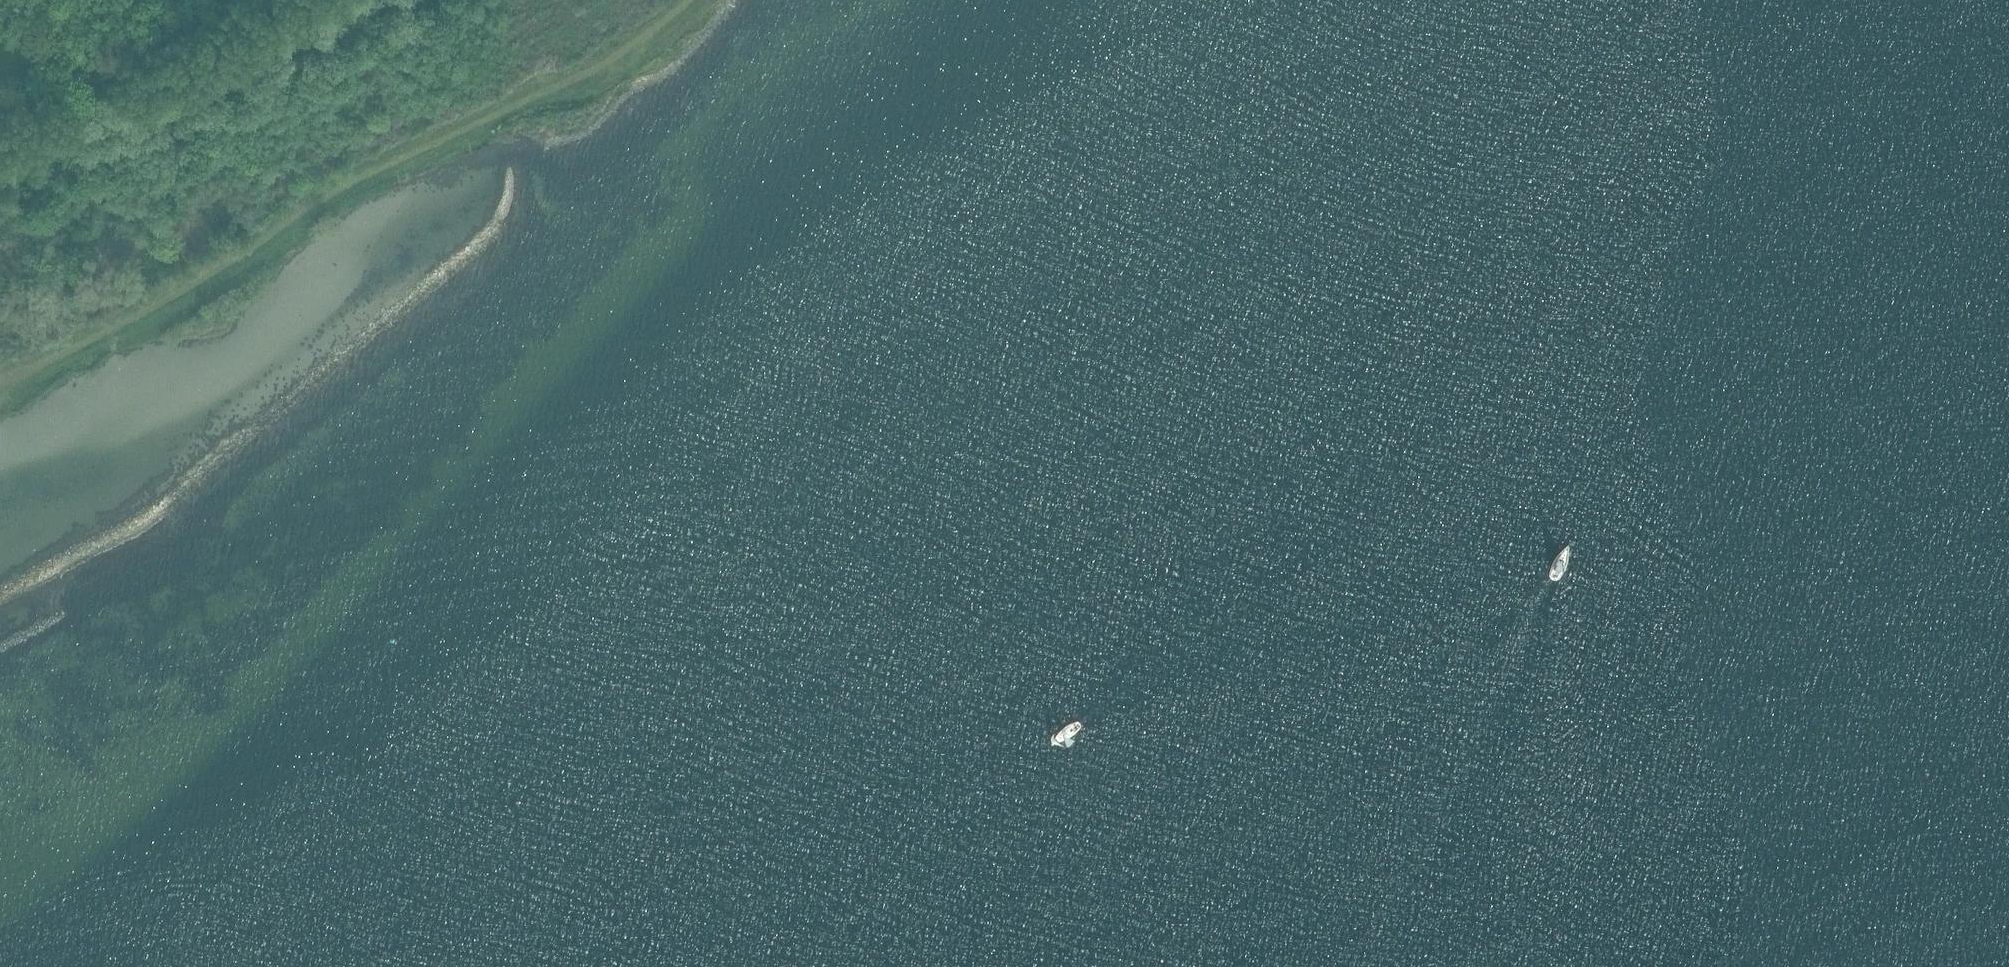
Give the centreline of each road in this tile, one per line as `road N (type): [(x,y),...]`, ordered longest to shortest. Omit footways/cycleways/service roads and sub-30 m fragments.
road 1 (track): [(694,0),(613,84),(383,171),(169,299),(38,371),(0,382)]
road 2 (track): [(263,0),(0,121)]

